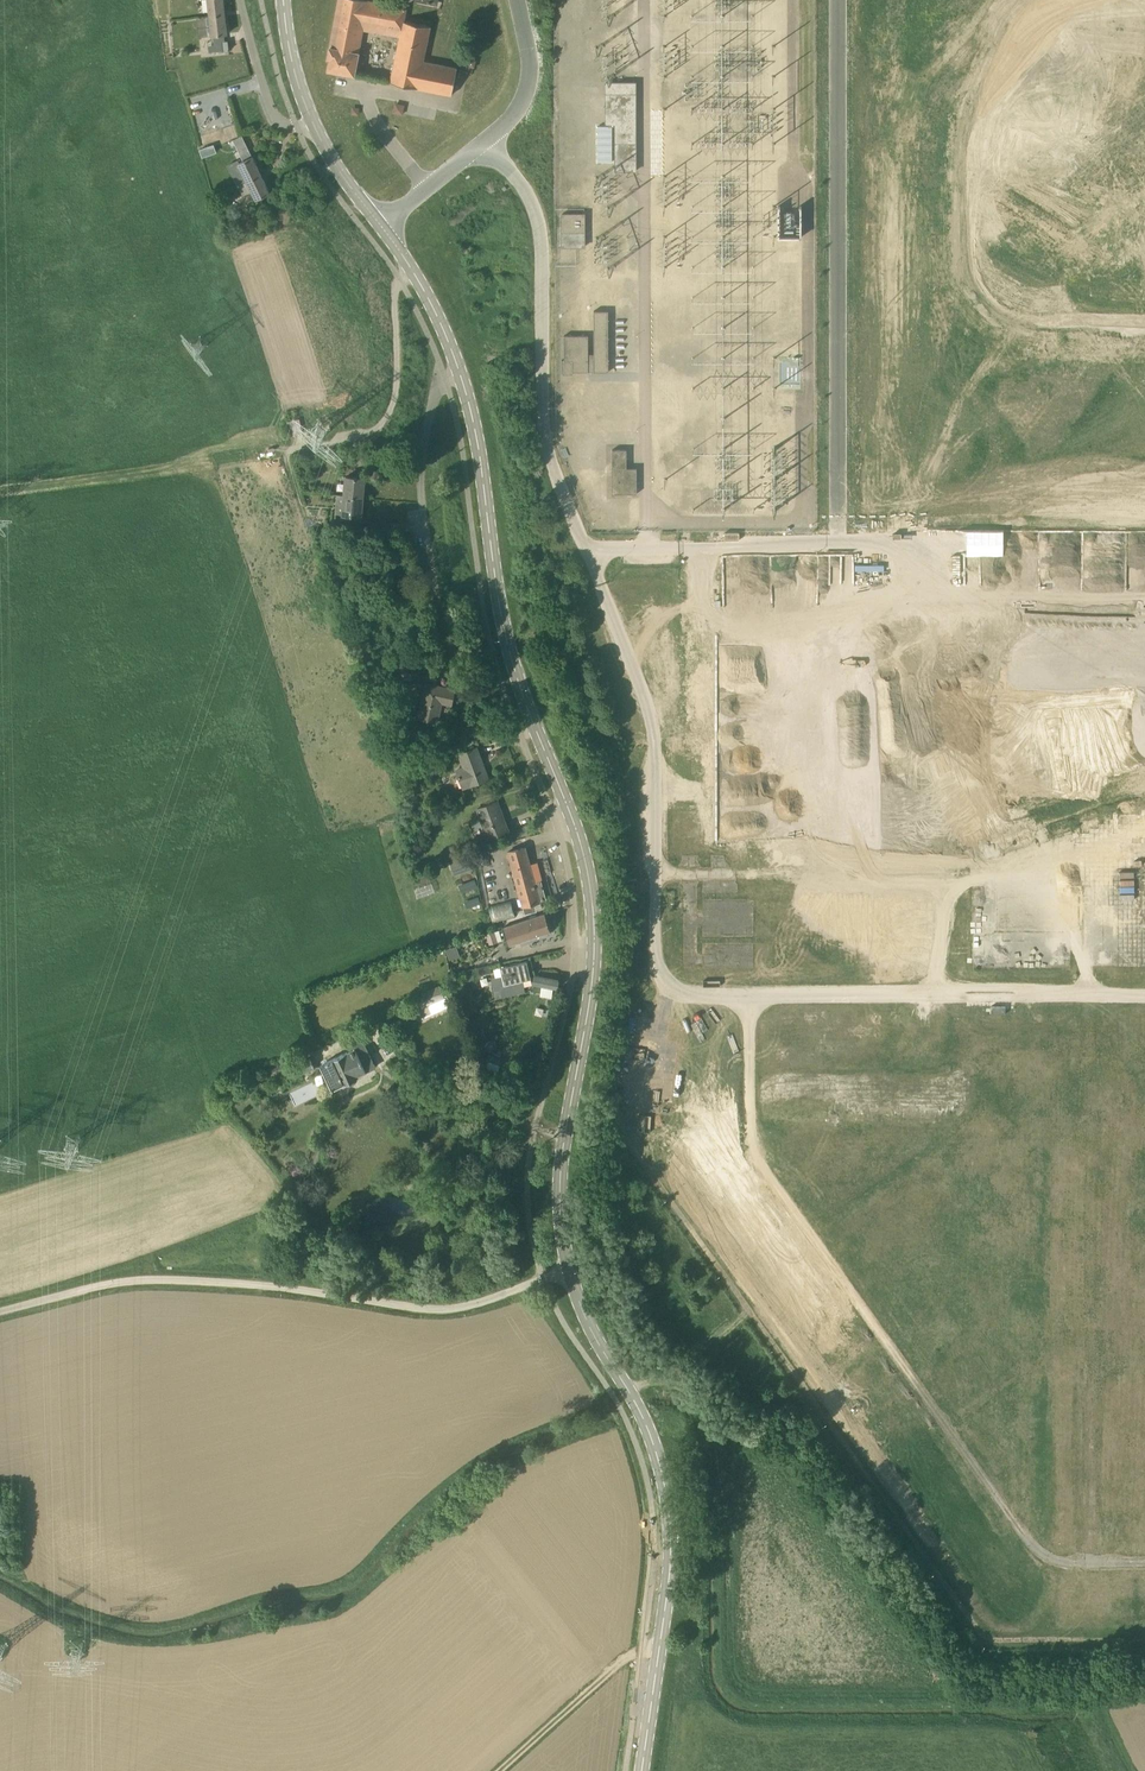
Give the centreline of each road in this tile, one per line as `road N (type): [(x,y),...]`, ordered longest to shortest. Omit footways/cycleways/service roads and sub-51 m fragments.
road 1 (secondary): [(570,1270),(562,1158),(593,976),(588,875),(512,657),(460,373),(412,270),(313,121)]
road 2 (track): [(750,995),(755,1137),(780,1189),(1039,1551),(1092,1564),(1144,1563)]
road 3 (unclassified): [(570,1270),(463,1307),(150,1279),(0,1312)]
road 4 (secondary): [(643,1770),(671,1560),(669,1502),(658,1454),(588,1323),(570,1270)]
road 5 (unclassified): [(677,995),(1144,998)]
road 6 (unclassified): [(1144,598),(925,604),(914,543),(838,546)]
road 7 (track): [(0,491),(293,450)]
road 8 (track): [(498,1770),(607,1675),(661,1647)]
road 9 (track): [(1144,1691),(950,1695)]
road 10 (residential): [(240,0),(273,117),(298,128),(313,121)]
road 11 (secondary): [(313,121),(283,0)]

